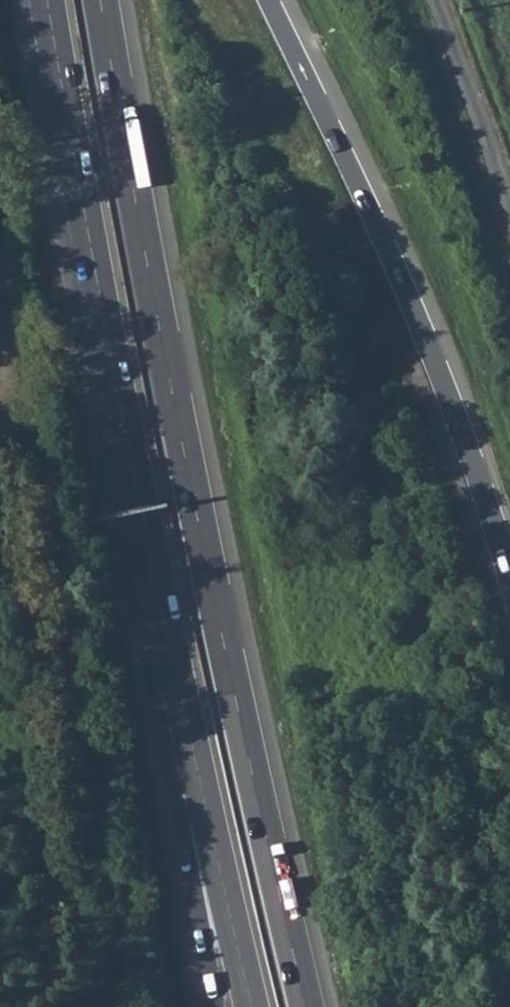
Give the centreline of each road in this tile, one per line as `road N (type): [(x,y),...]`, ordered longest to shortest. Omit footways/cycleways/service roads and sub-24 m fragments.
road 1 (trunk): [(307,1006),(185,455),(101,0)]
road 2 (trunk): [(47,0),(193,763)]
road 3 (trunk): [(509,576),(404,286),(270,0)]
road 4 (trunk): [(193,763),(252,1006)]
road 5 (trunk): [(193,763),(180,833),(215,1006)]
road 6 (unclassified): [(436,0),(509,203)]

